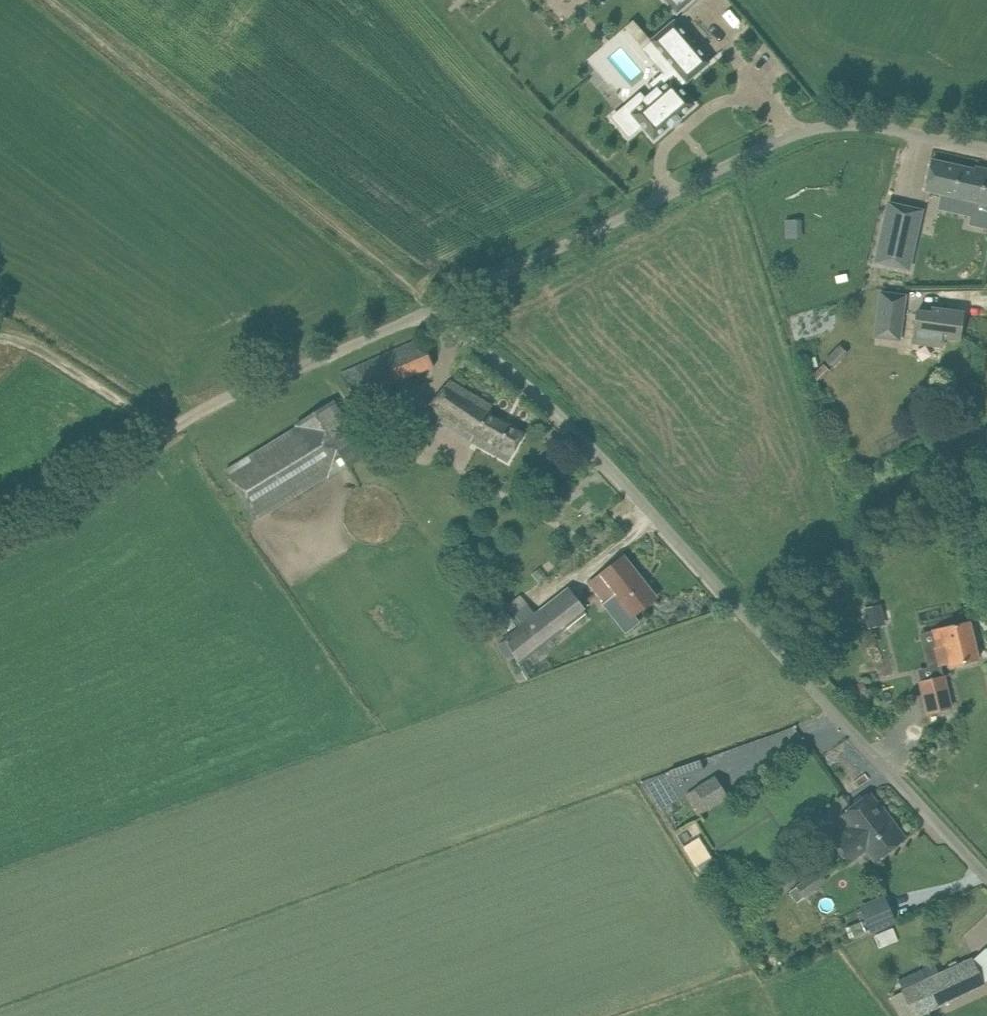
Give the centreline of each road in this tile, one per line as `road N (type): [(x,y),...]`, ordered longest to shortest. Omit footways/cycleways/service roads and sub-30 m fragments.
road 1 (unclassified): [(986,876),(619,471),(440,305),(795,133),(877,125),(986,146)]
road 2 (track): [(0,543),(56,519),(193,416),(440,305),(56,0)]

